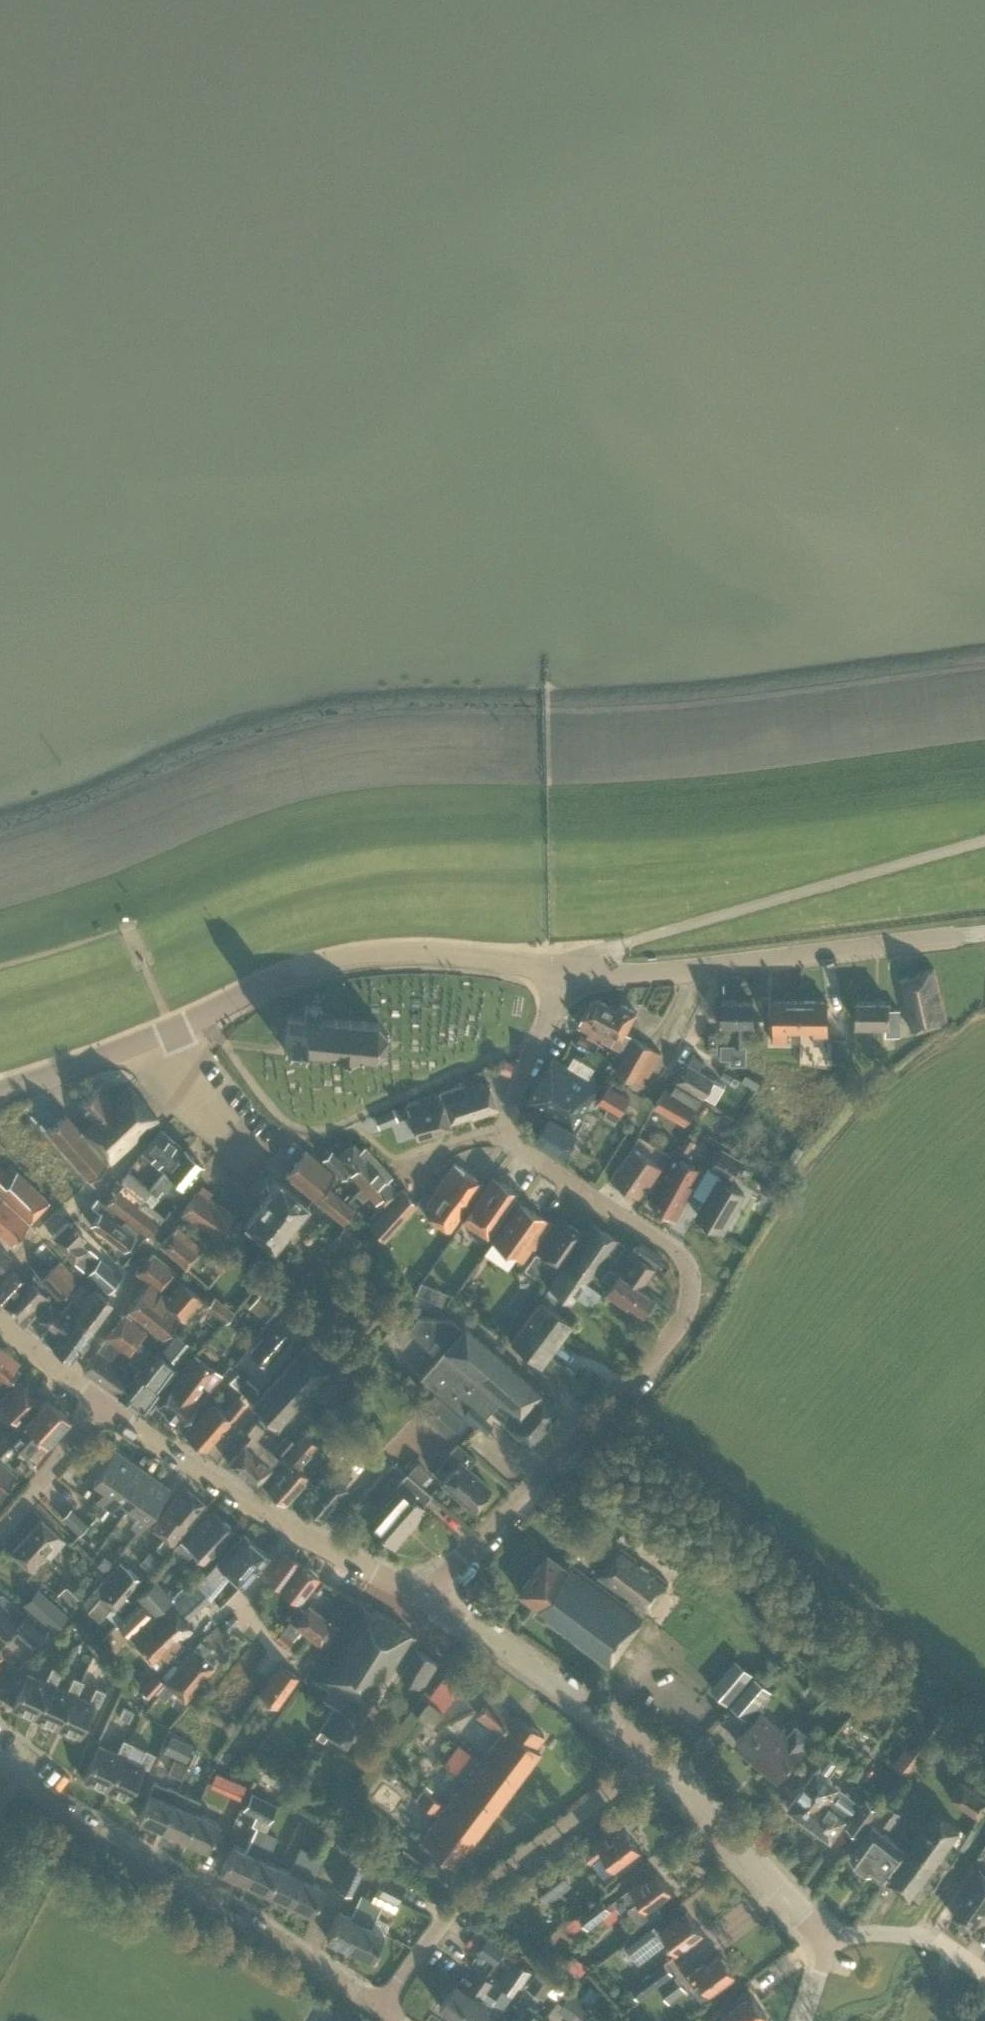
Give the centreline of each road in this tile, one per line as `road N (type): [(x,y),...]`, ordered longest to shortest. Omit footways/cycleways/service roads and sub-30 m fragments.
road 1 (track): [(0,902),(327,790),(488,775),(551,792),(615,771),(984,736)]
road 2 (residential): [(429,1598),(651,1361),(686,1314),(693,1281),(669,1245),(538,1159),(512,1130)]
road 3 (residential): [(383,2011),(281,1934),(38,1789),(0,1757)]
road 4 (tertiary): [(984,931),(651,974),(559,973)]
road 5 (tertiary): [(171,1027),(295,972),(363,957),(492,958),(559,973)]
road 6 (unclassified): [(429,1598),(297,1531),(101,1404)]
road 7 (residential): [(383,2011),(454,1908),(650,1755)]
road 8 (unclassified): [(650,1755),(429,1598)]
road 9 (residential): [(0,1277),(194,1090)]
road 10 (unclassified): [(831,1938),(650,1755)]
road 11 (tertiary): [(0,1090),(171,1027)]
road 12 (residential): [(512,1130),(512,1103),(559,973)]
road 13 (unclassified): [(984,1974),(933,1938),(831,1938)]
road 14 (residential): [(0,1532),(101,1404)]
road 15 (unclassified): [(101,1404),(0,1321)]

